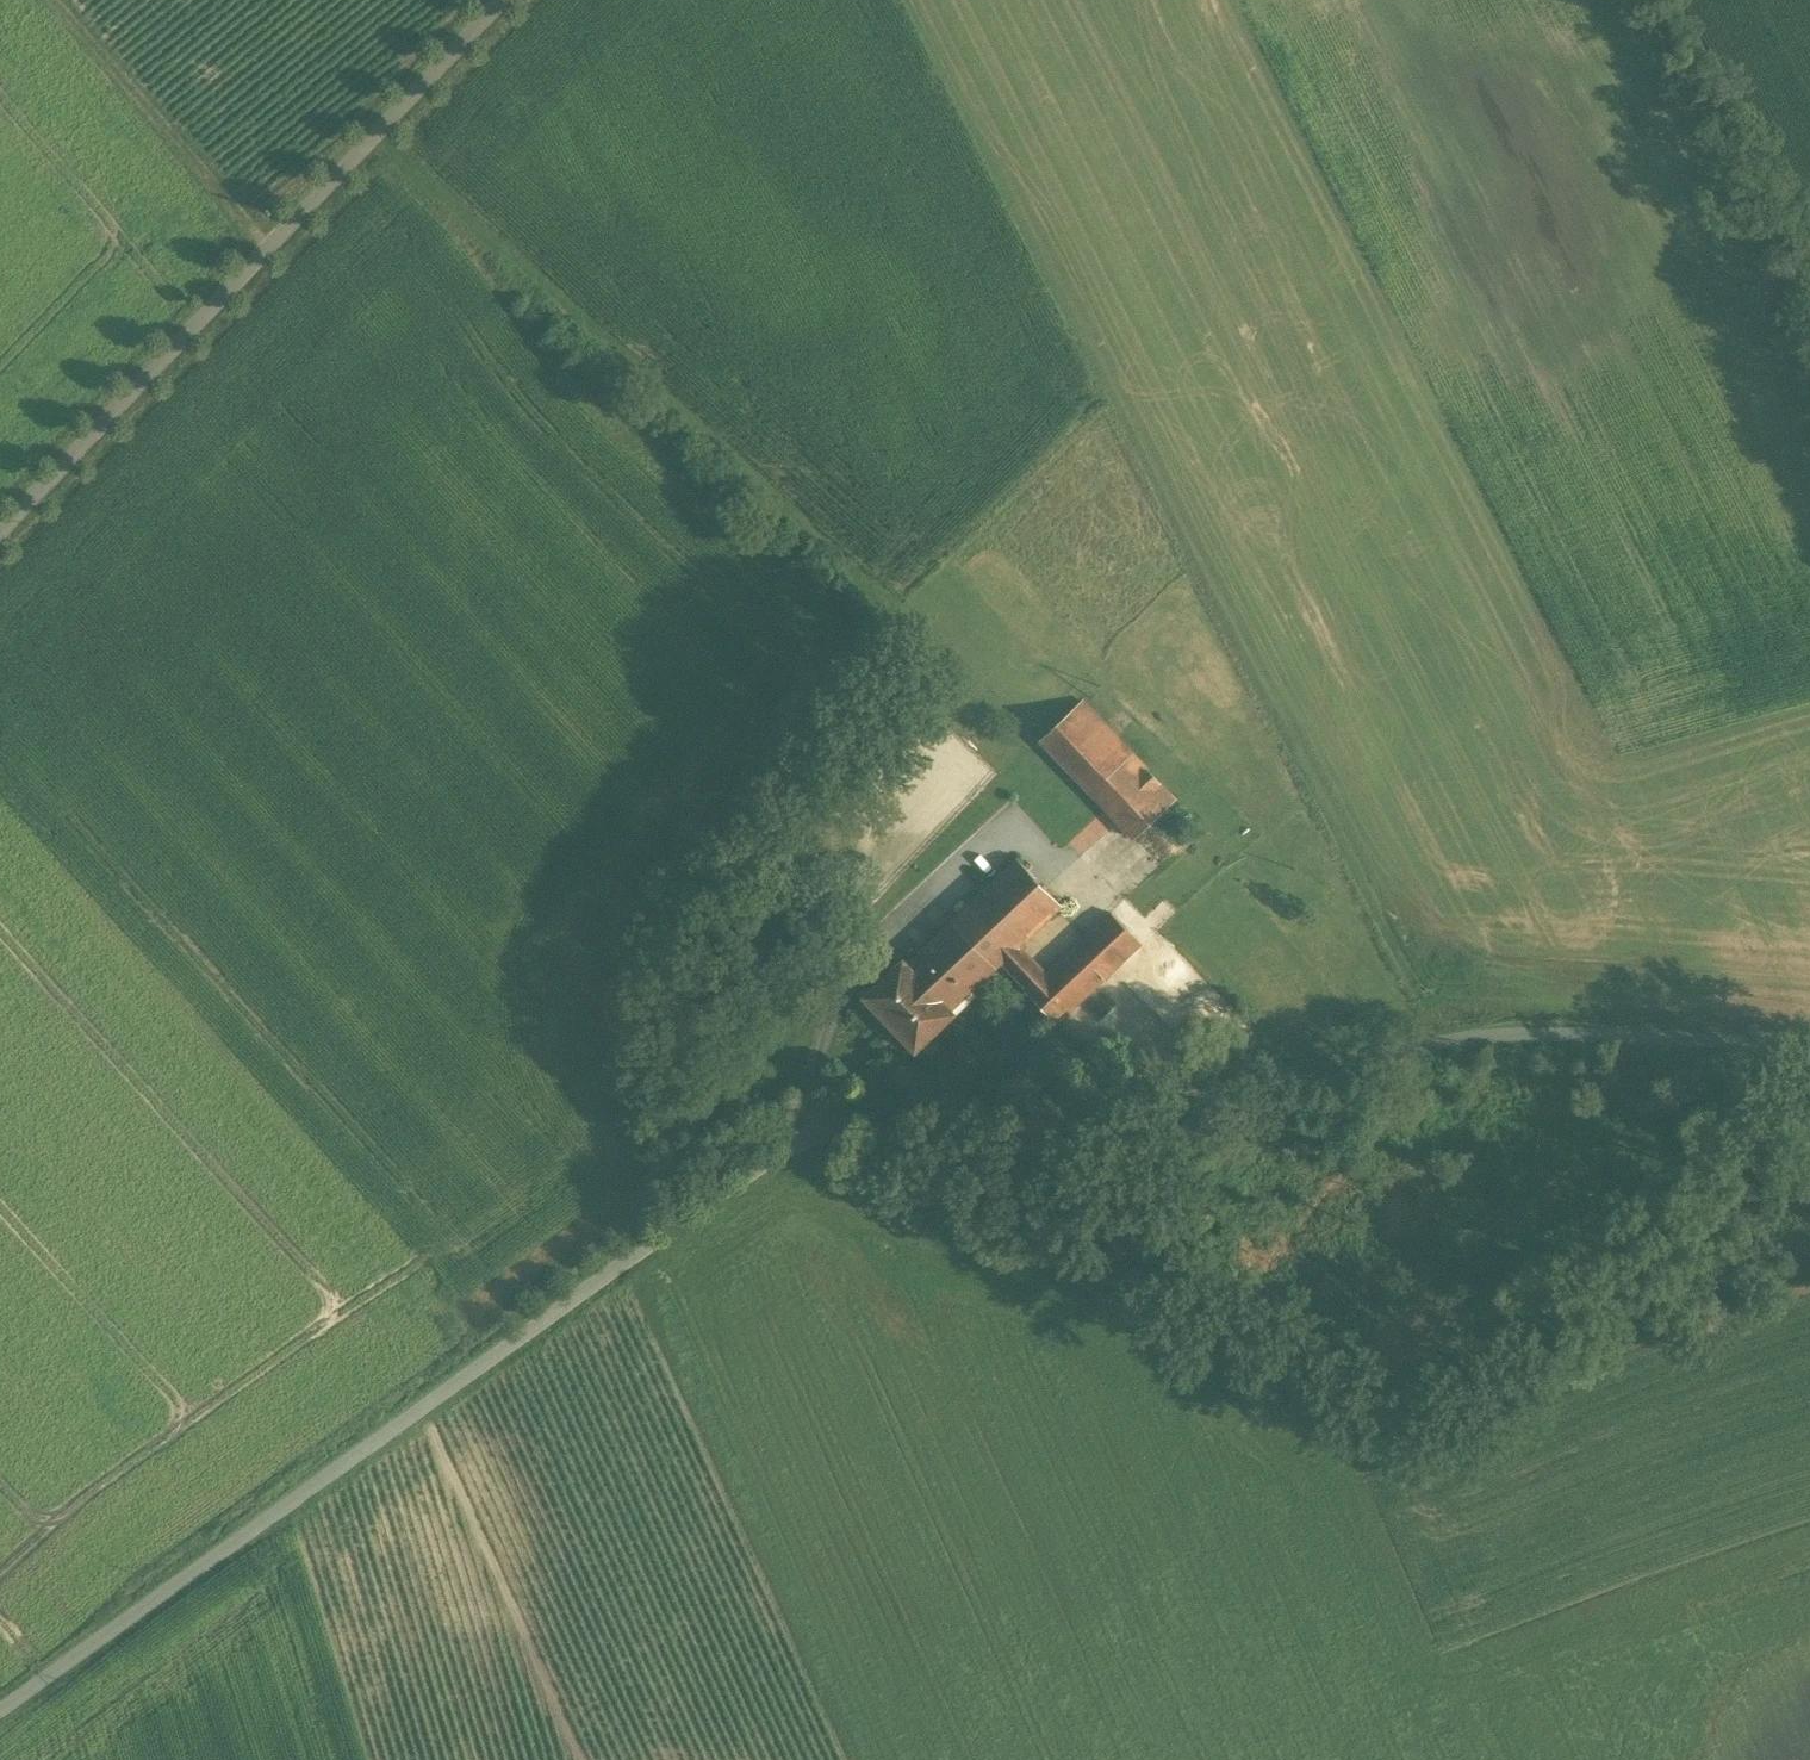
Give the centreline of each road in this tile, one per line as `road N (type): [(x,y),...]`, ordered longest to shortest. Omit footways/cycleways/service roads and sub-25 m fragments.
road 1 (unclassified): [(0,1716),(764,1155),(816,1128),(1264,1077),(1447,1043),(1809,1055)]
road 2 (unclassified): [(0,532),(503,0)]
road 3 (track): [(270,248),(62,0)]

